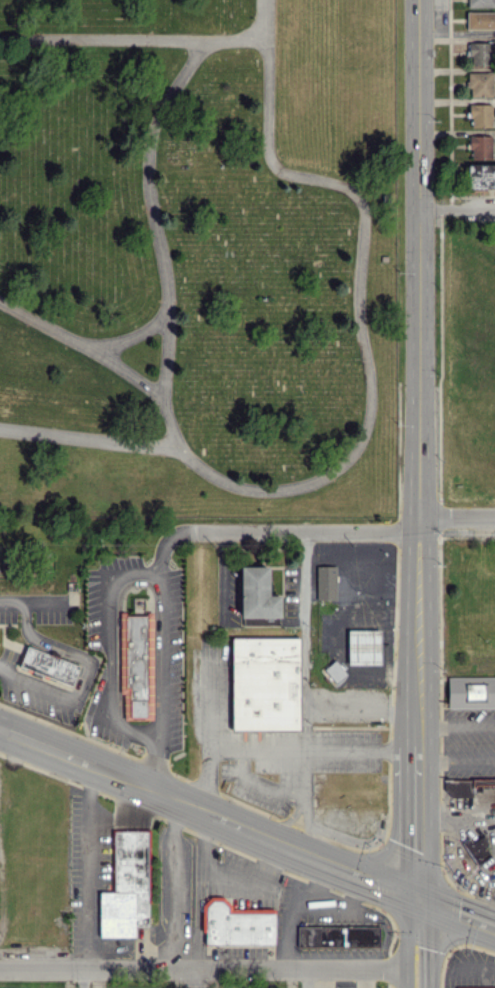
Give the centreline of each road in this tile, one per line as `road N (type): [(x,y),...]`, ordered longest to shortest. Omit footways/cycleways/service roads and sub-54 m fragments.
road 1 (secondary): [(420,0),(418,697)]
road 2 (residential): [(416,967),(0,967)]
road 3 (secondary): [(416,897),(186,802)]
road 4 (residential): [(394,531),(183,532)]
road 5 (secondary): [(418,763),(416,897)]

